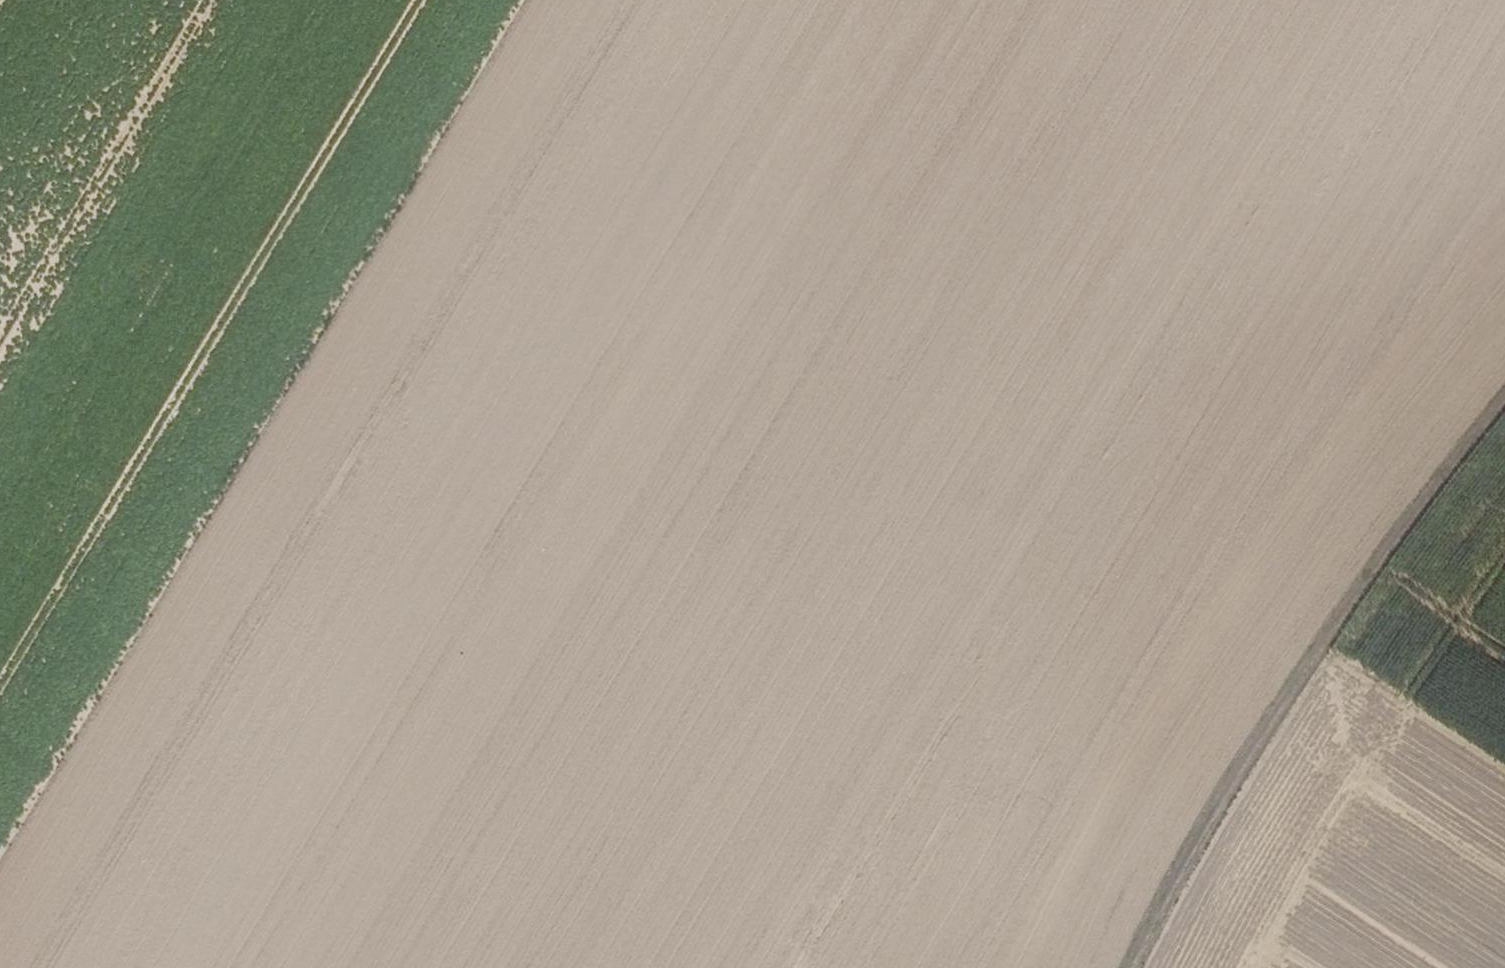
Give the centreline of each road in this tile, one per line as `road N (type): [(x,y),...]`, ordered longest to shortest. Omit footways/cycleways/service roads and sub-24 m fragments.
road 1 (track): [(1504,418),(1378,560),(1165,967)]

